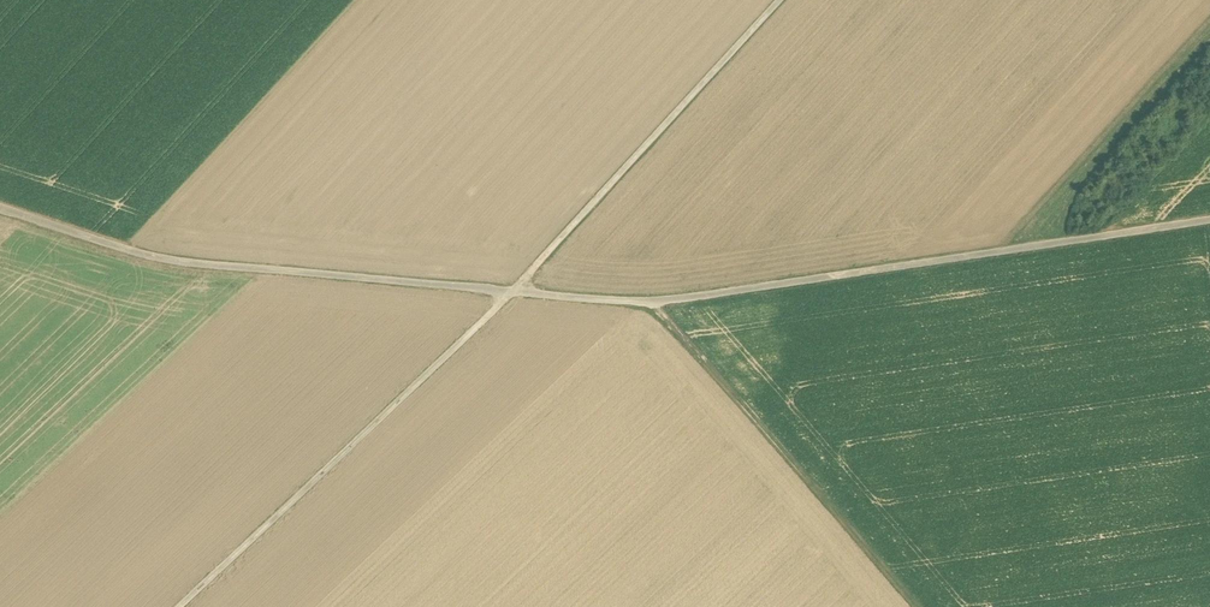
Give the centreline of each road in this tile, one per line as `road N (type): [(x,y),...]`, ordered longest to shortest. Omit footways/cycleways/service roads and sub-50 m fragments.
road 1 (unclassified): [(0,210),(161,265),(660,309),(1209,228)]
road 2 (track): [(180,606),(513,292),(778,0)]
road 3 (track): [(921,606),(663,308)]

